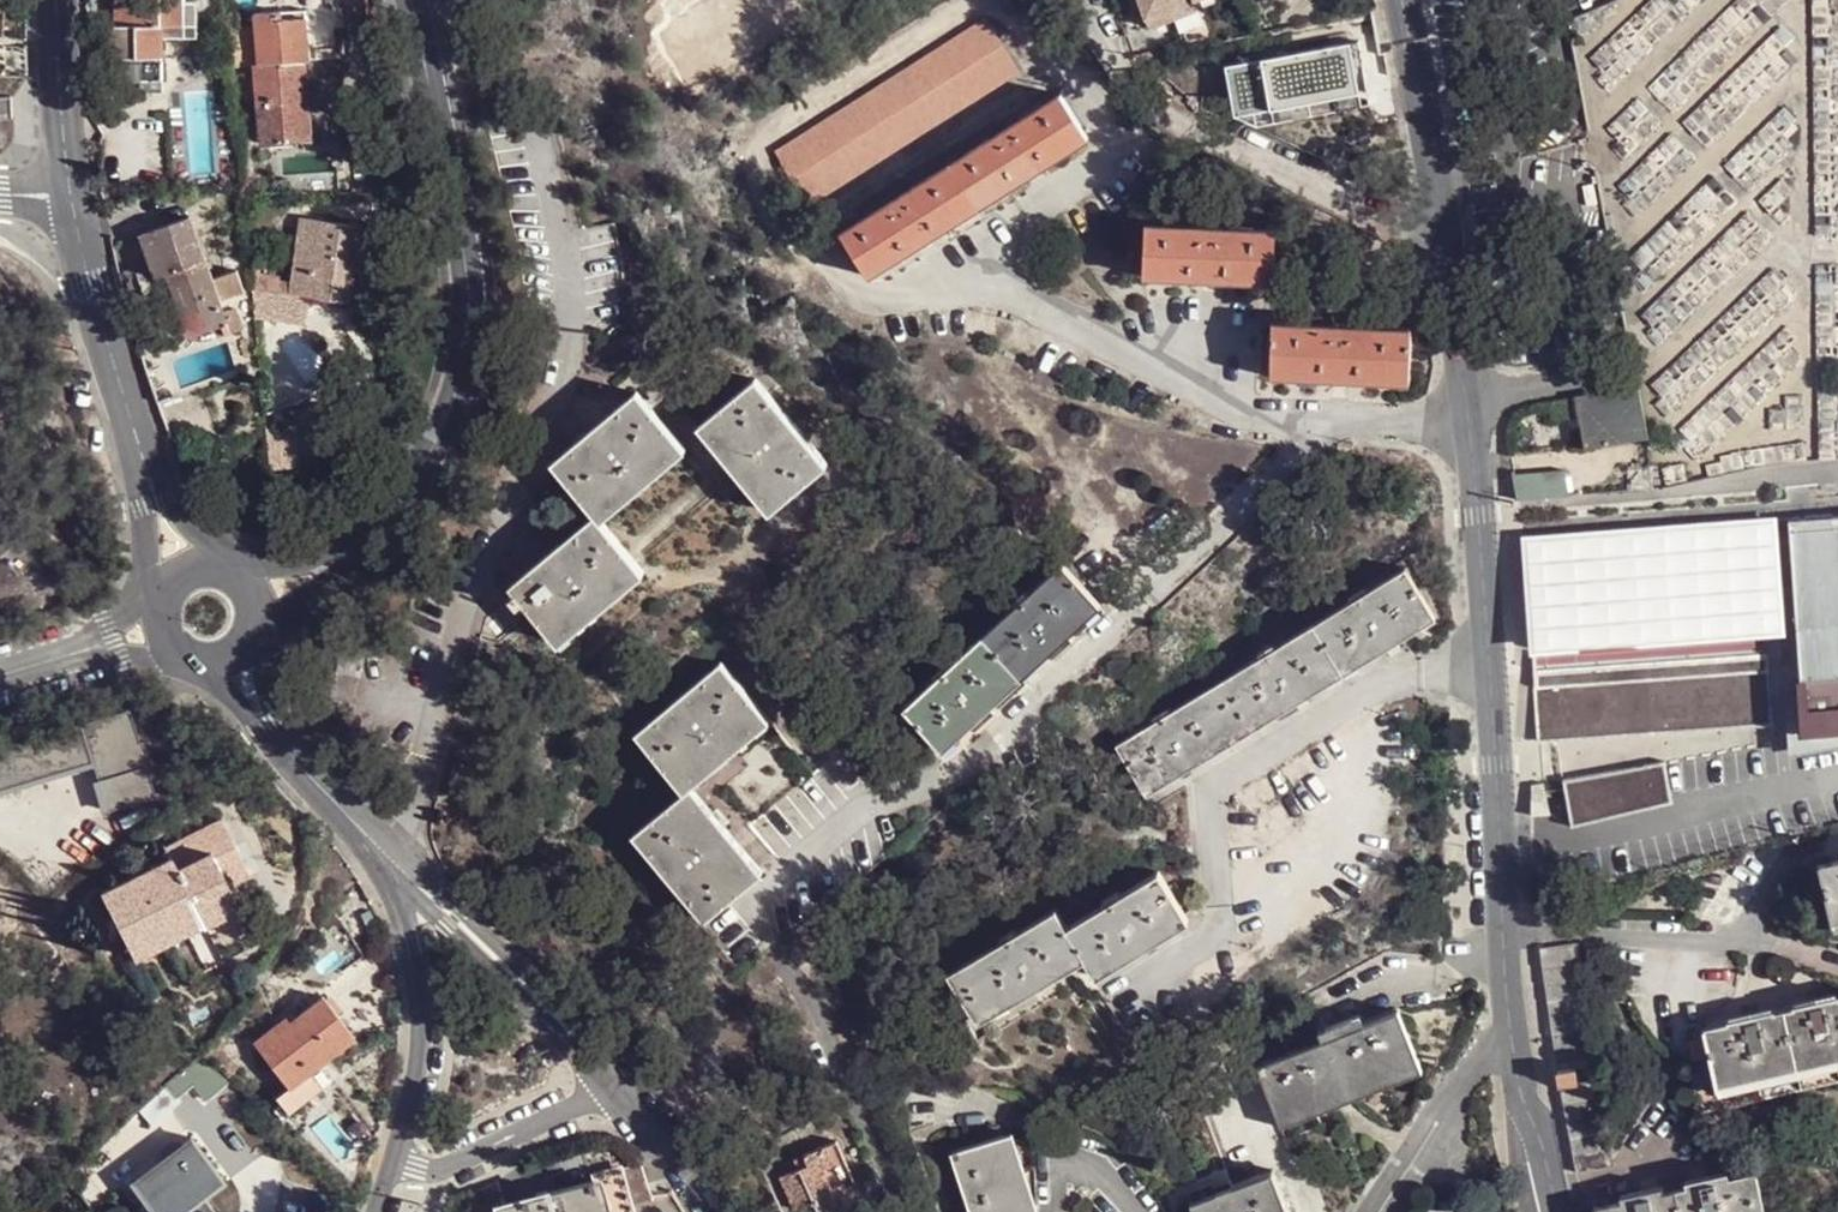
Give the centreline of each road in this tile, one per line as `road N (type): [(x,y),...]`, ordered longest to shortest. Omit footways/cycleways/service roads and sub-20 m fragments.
road 1 (residential): [(1513,1047),(1477,516),(1439,232)]
road 2 (residential): [(410,0),(461,233),(468,321),(441,431),(410,483),(348,551)]
road 3 (unclassified): [(1079,0),(1157,113),(1406,229),(1439,232)]
road 4 (residential): [(613,1084),(584,1021),(439,888),(395,866)]
road 5 (residential): [(395,866),(444,927),(613,1084)]
road 6 (residential): [(395,866),(420,1037),(392,1160)]
road 7 (residential): [(68,194),(88,287),(148,472)]
road 8 (residential): [(392,1160),(448,1166),(613,1084)]
road 9 (residential): [(1439,232),(1403,0)]
road 10 (residential): [(1513,1047),(1478,1060),(1376,1211)]
road 11 (residential): [(54,0),(68,194)]
road 12 (residential): [(277,734),(308,778),(395,866)]
road 13 (residential): [(929,1102),(1048,1117),(1061,1167)]
road 14 (residential): [(1557,1211),(1513,1047)]
road 15 (residential): [(613,1084),(714,1211)]
road 16 (residential): [(148,472),(162,592)]

